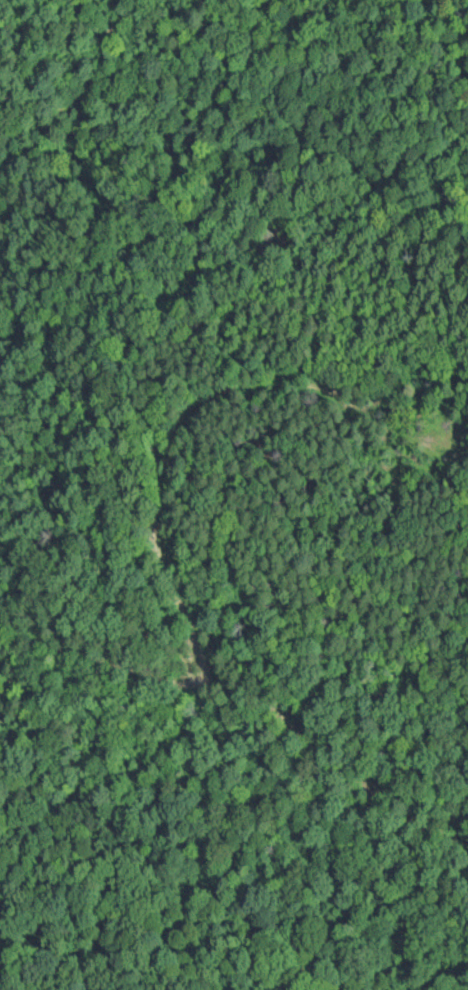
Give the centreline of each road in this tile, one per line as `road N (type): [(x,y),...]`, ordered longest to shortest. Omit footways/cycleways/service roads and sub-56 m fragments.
road 1 (residential): [(467,490),(284,406),(202,427),(143,482),(159,651),(121,683),(61,678)]

